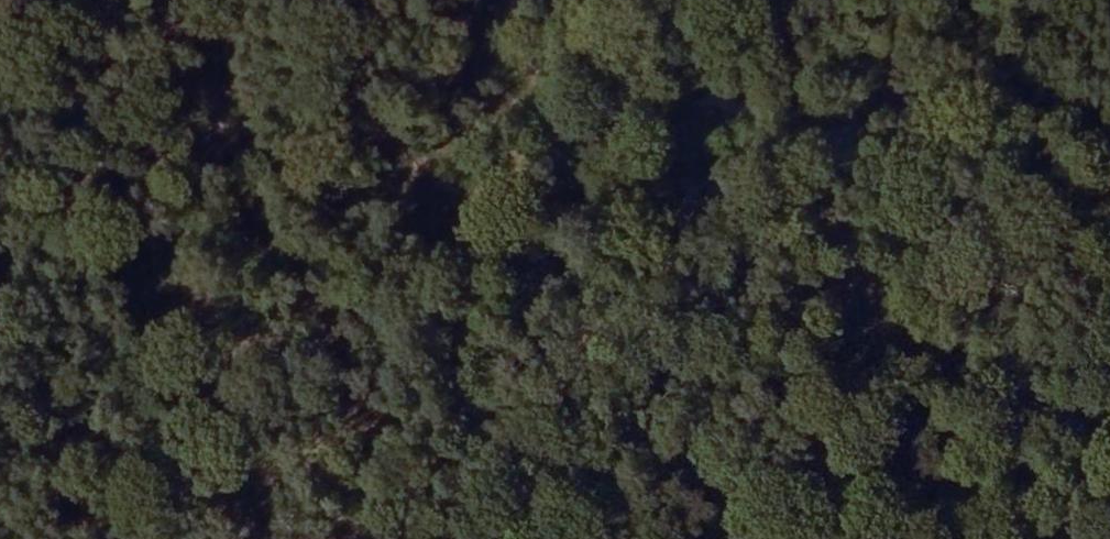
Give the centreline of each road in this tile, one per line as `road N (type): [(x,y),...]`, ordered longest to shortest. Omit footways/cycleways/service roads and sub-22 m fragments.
road 1 (track): [(516,0),(354,538)]
road 2 (track): [(963,0),(1109,302)]

